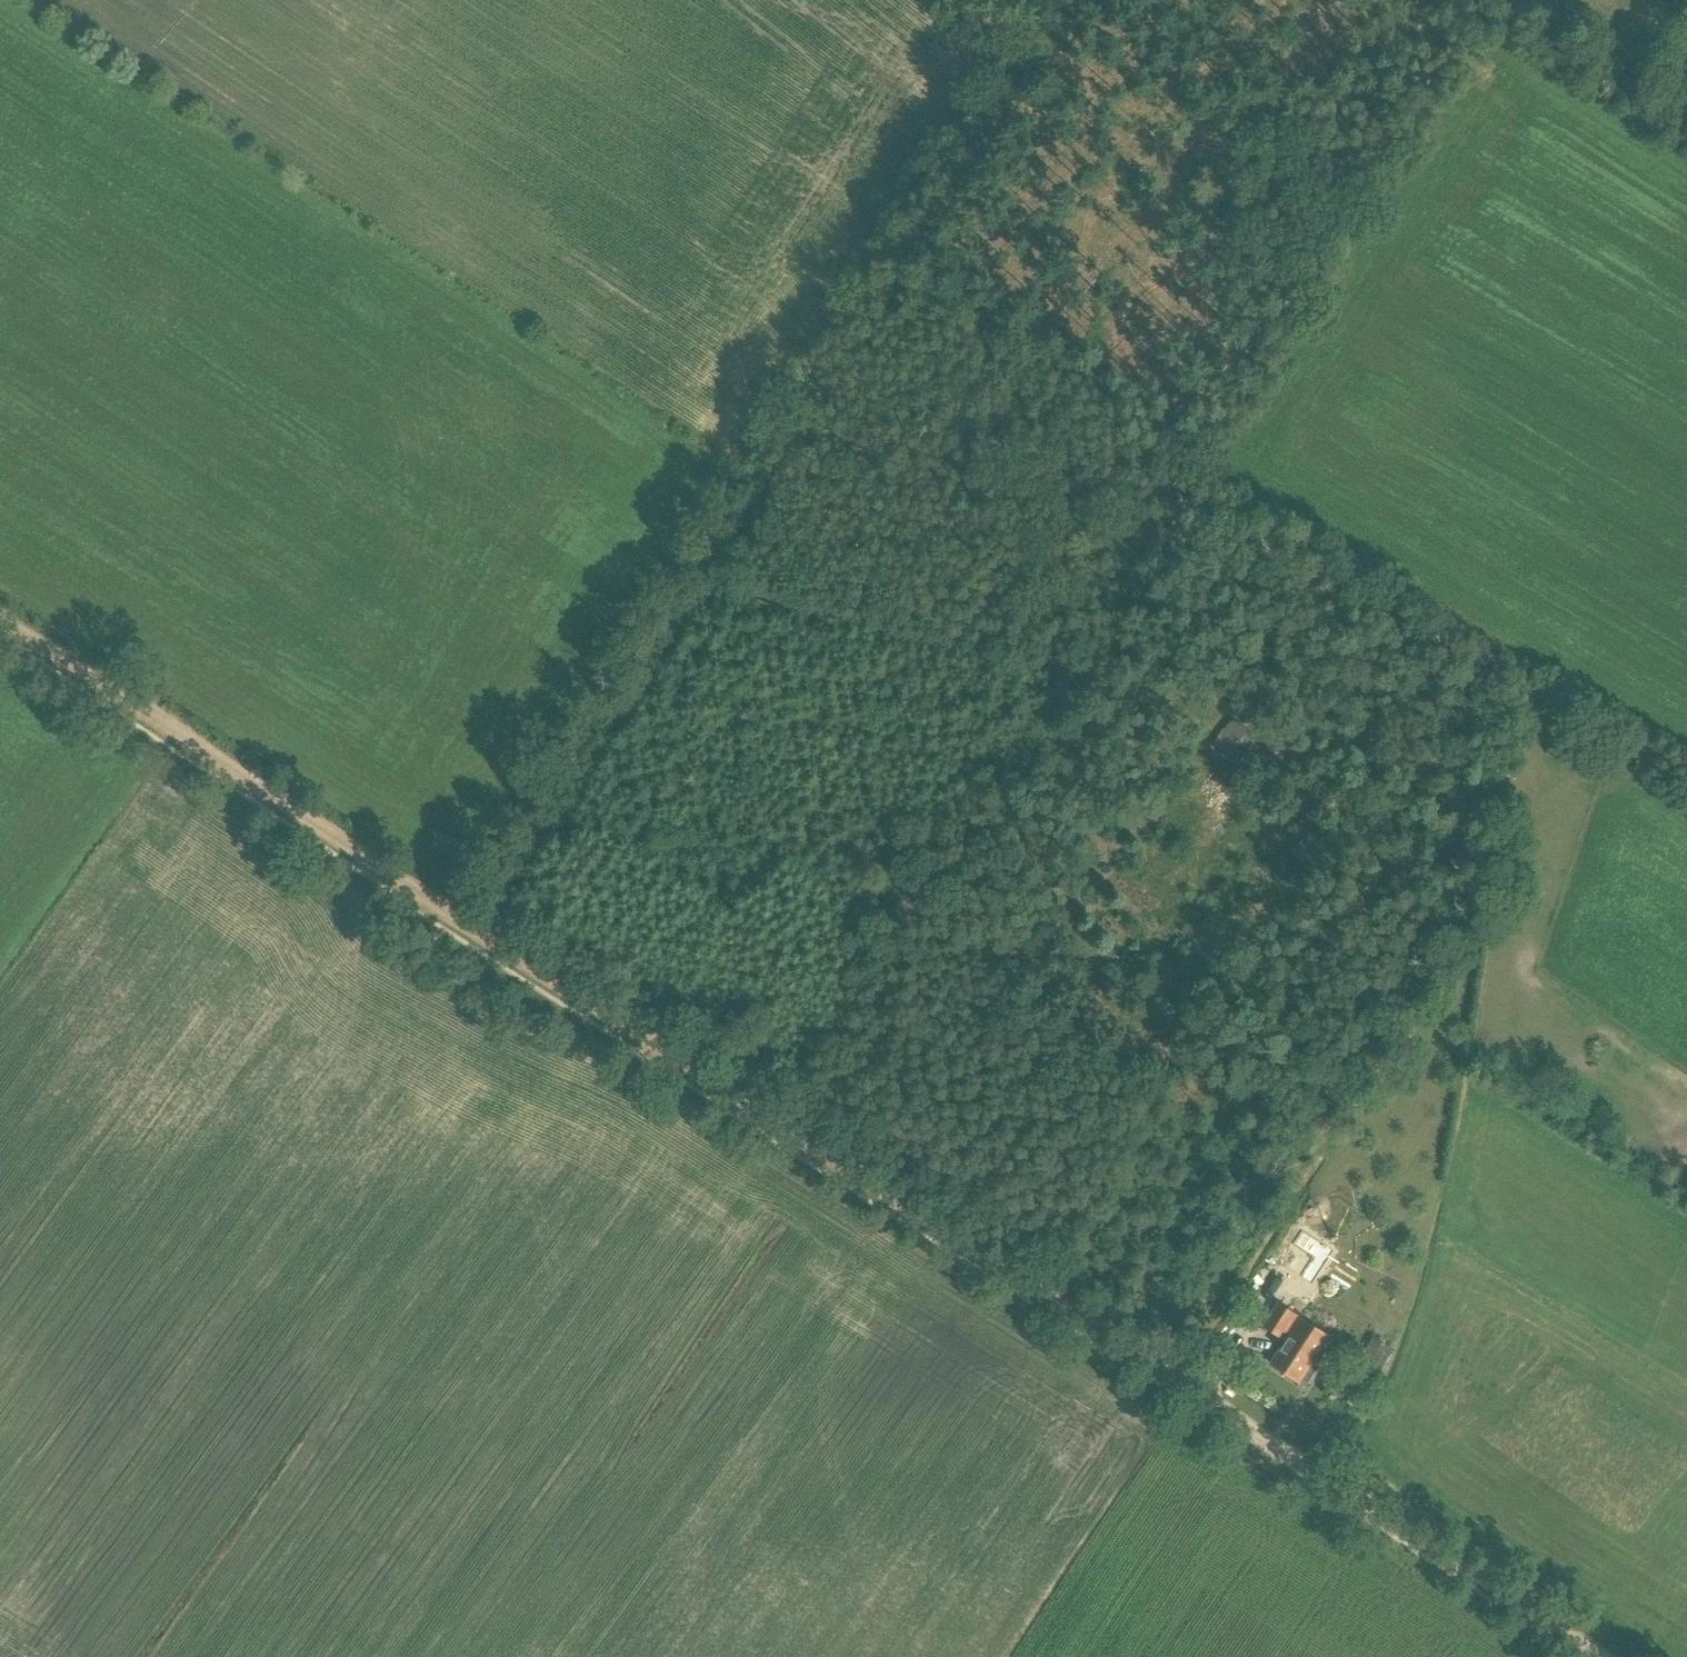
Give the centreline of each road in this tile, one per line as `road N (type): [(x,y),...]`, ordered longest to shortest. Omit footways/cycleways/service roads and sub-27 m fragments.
road 1 (track): [(0,618),(1601,1656)]

